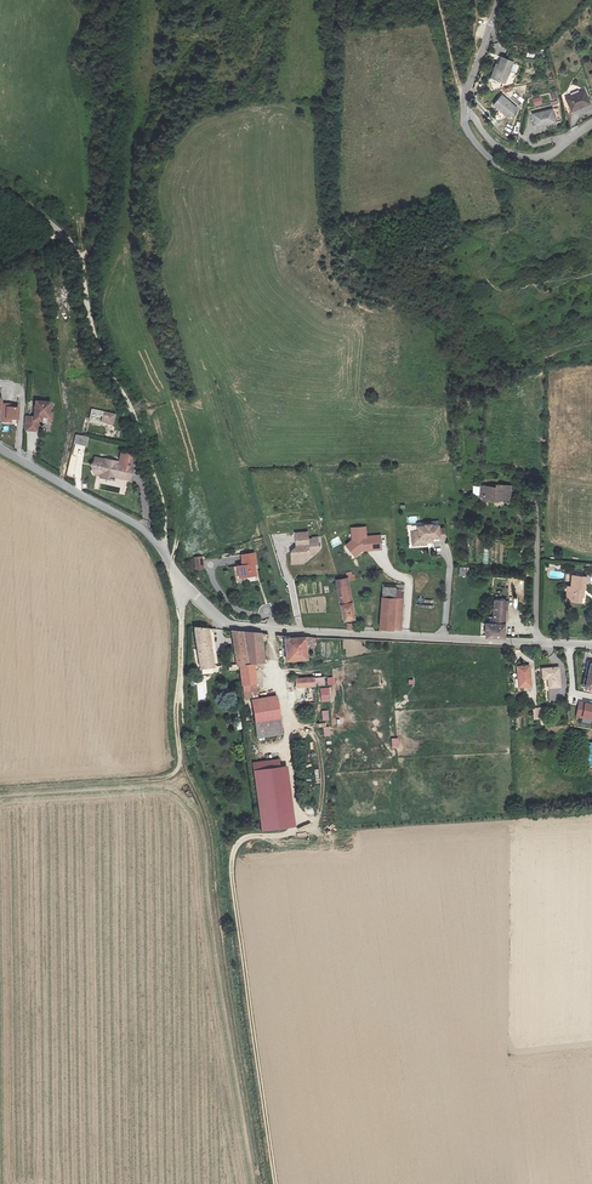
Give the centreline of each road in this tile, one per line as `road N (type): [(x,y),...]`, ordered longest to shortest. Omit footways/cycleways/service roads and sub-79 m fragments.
road 1 (unclassified): [(163,552),(235,626),(591,646)]
road 2 (track): [(180,763),(208,826),(260,1183)]
road 3 (unclassified): [(163,552),(154,473),(97,347),(77,257),(46,218),(0,188)]
road 4 (track): [(0,790),(175,773),(185,583)]
road 5 (track): [(275,1183),(231,869),(241,841)]
road 6 (track): [(241,841),(287,833),(296,822),(272,629)]
road 7 (unclassified): [(0,448),(139,526),(163,552)]
road 8 (unclassified): [(591,181),(505,169),(468,133),(464,110)]
road 9 (residential): [(464,110),(493,143),(534,158),(591,124)]

